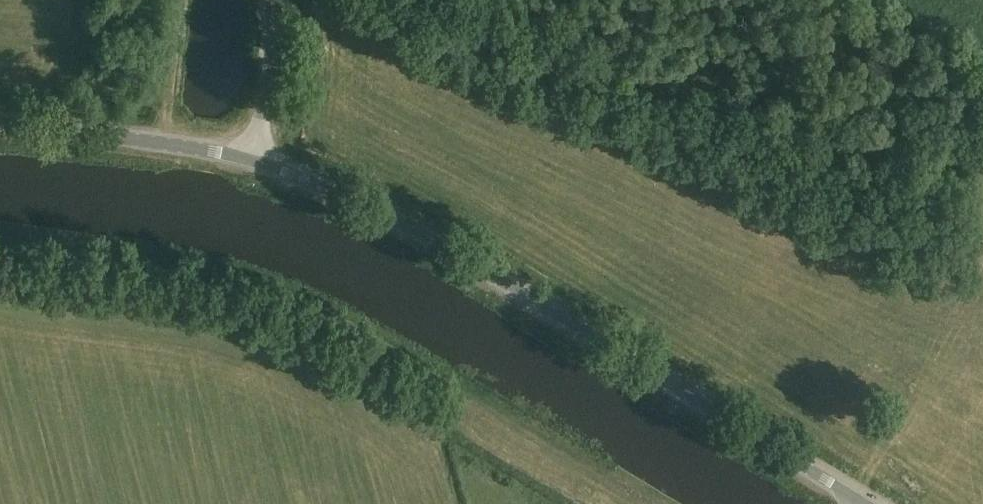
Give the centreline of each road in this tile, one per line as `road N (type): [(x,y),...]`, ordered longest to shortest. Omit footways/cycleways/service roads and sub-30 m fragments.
road 1 (track): [(638,503),(273,287),(182,267),(0,245)]
road 2 (unclassified): [(857,501),(449,250),(260,161)]
road 3 (unclassified): [(260,161),(0,123)]
road 4 (unclassified): [(260,161),(268,104),(266,0)]

